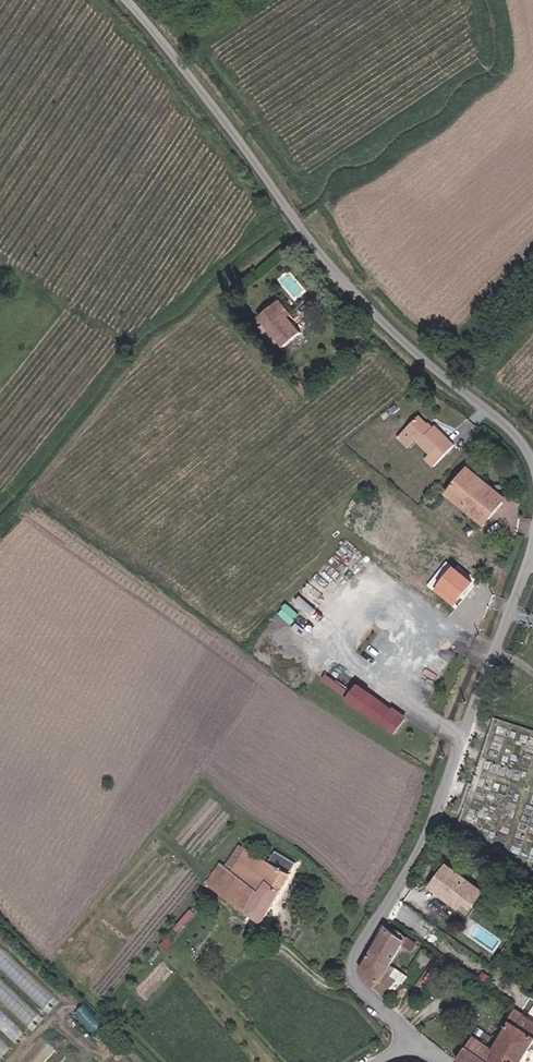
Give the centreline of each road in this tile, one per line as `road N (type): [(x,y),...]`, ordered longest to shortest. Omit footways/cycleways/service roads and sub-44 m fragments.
road 1 (unclassified): [(148,0),(327,250),(406,340),(525,443),(532,466)]
road 2 (unclassified): [(532,548),(424,832),(353,960),(363,986),(416,1047)]

